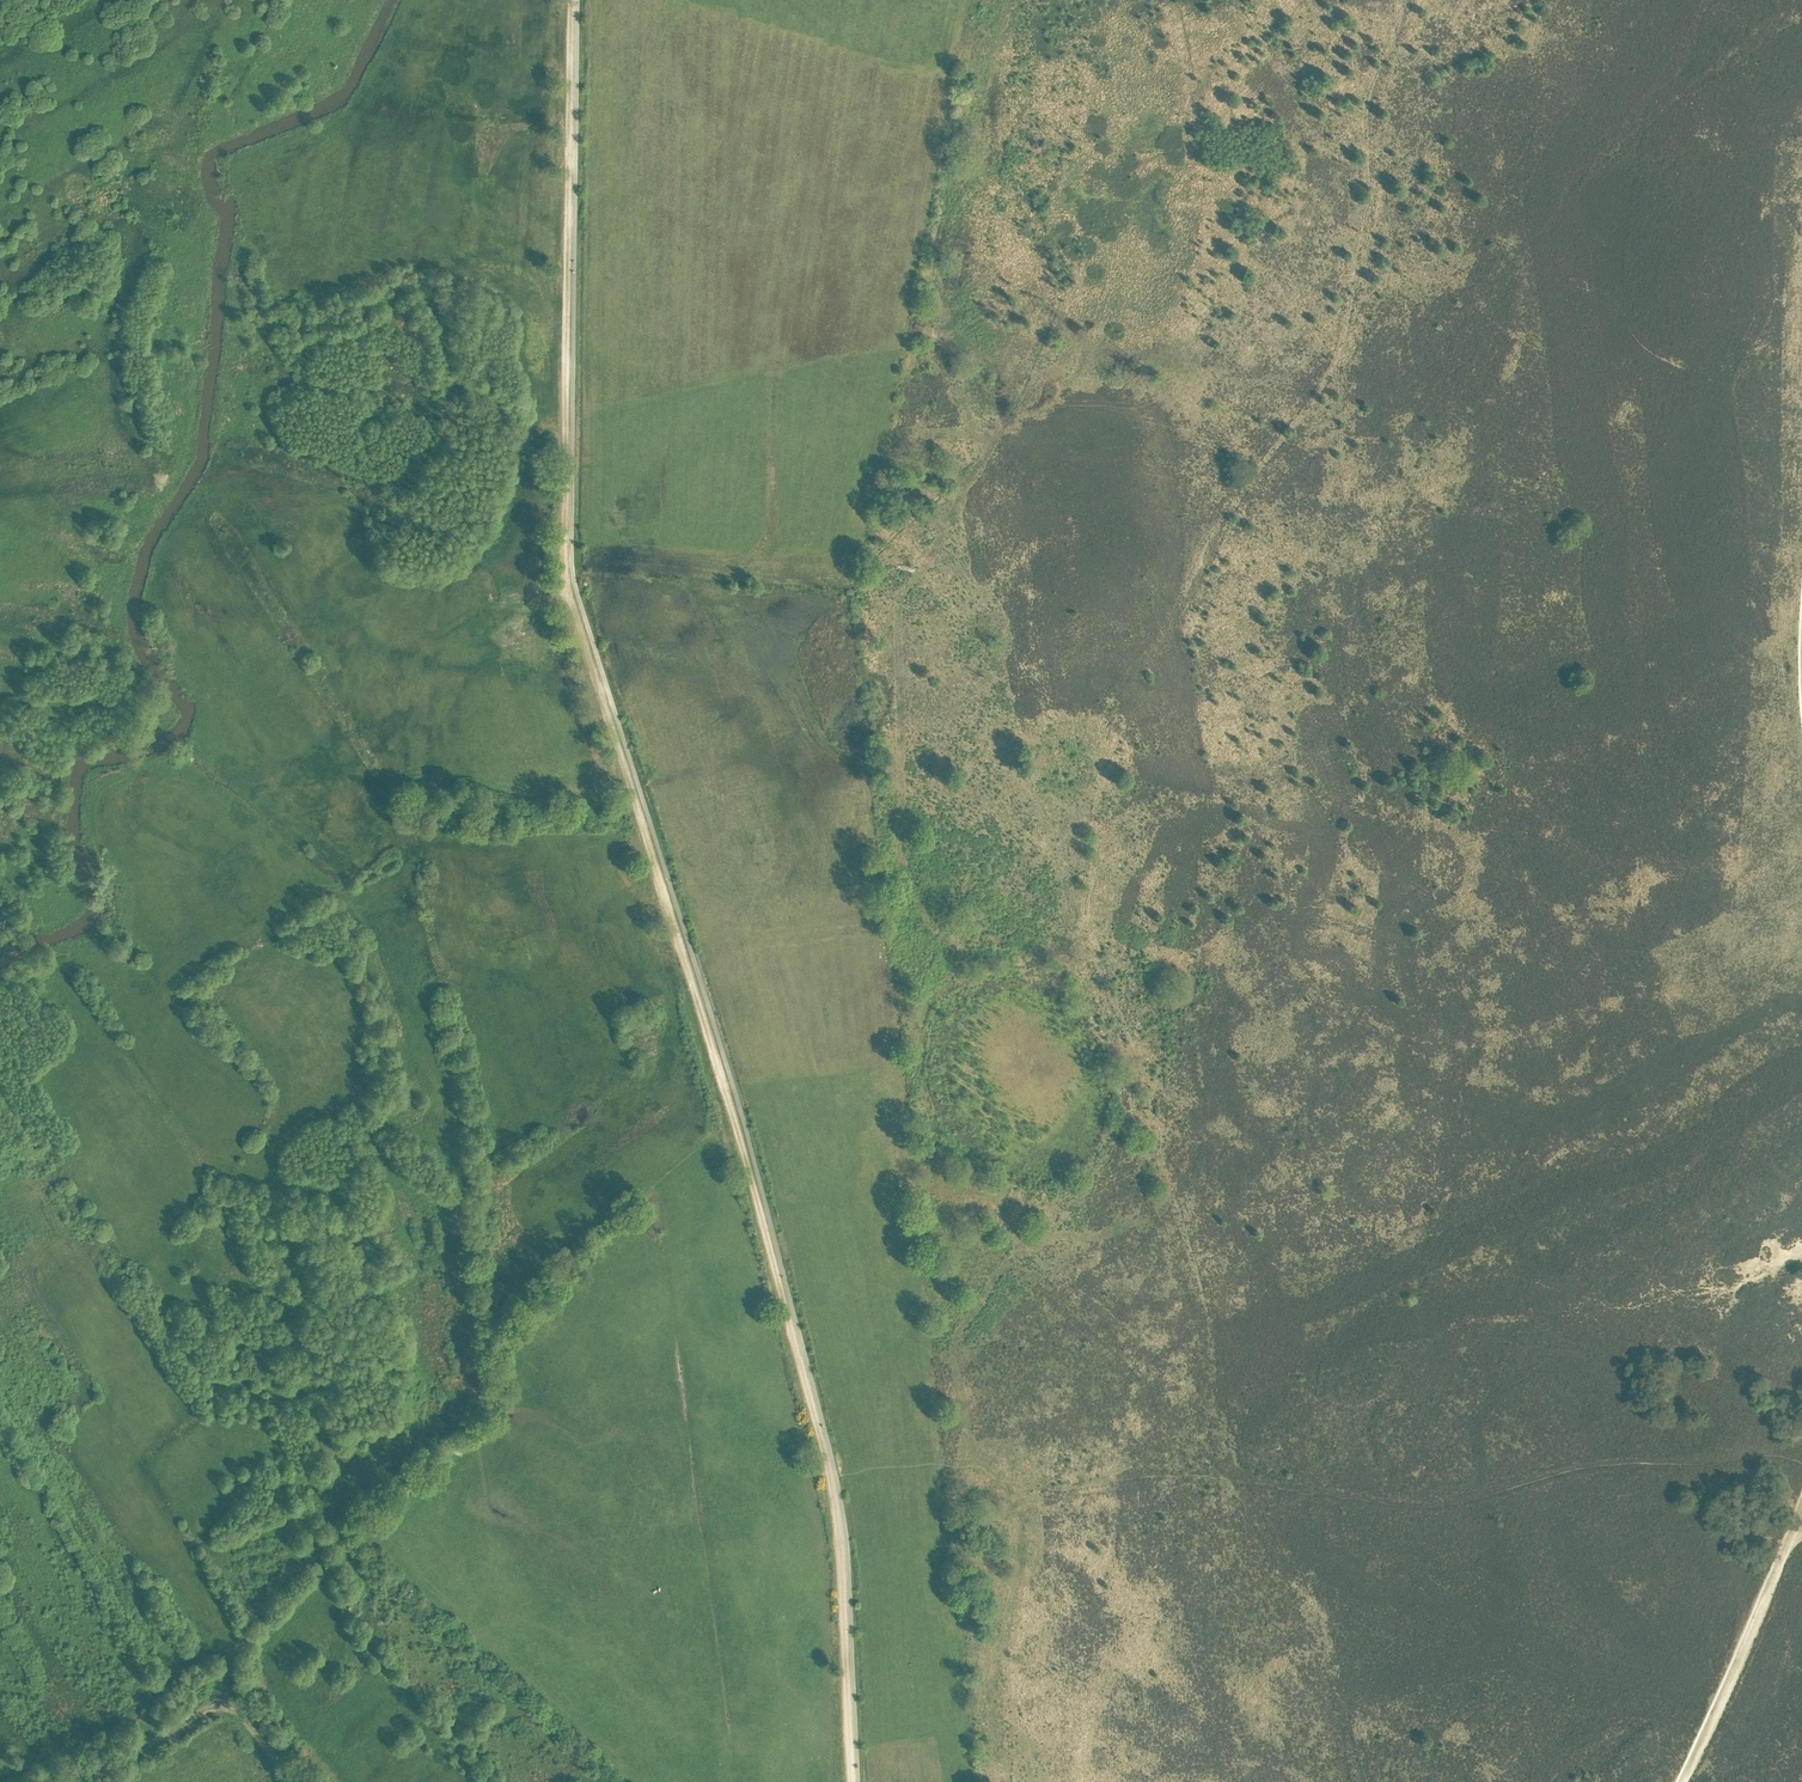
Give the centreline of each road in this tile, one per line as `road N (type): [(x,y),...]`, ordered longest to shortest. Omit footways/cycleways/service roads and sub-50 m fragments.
road 1 (track): [(850,1781),(830,1486),(735,1122),(565,573),(567,0)]
road 2 (track): [(1796,1529),(1683,1781)]
road 3 (track): [(293,1781),(243,1716),(220,1705),(82,1781)]

